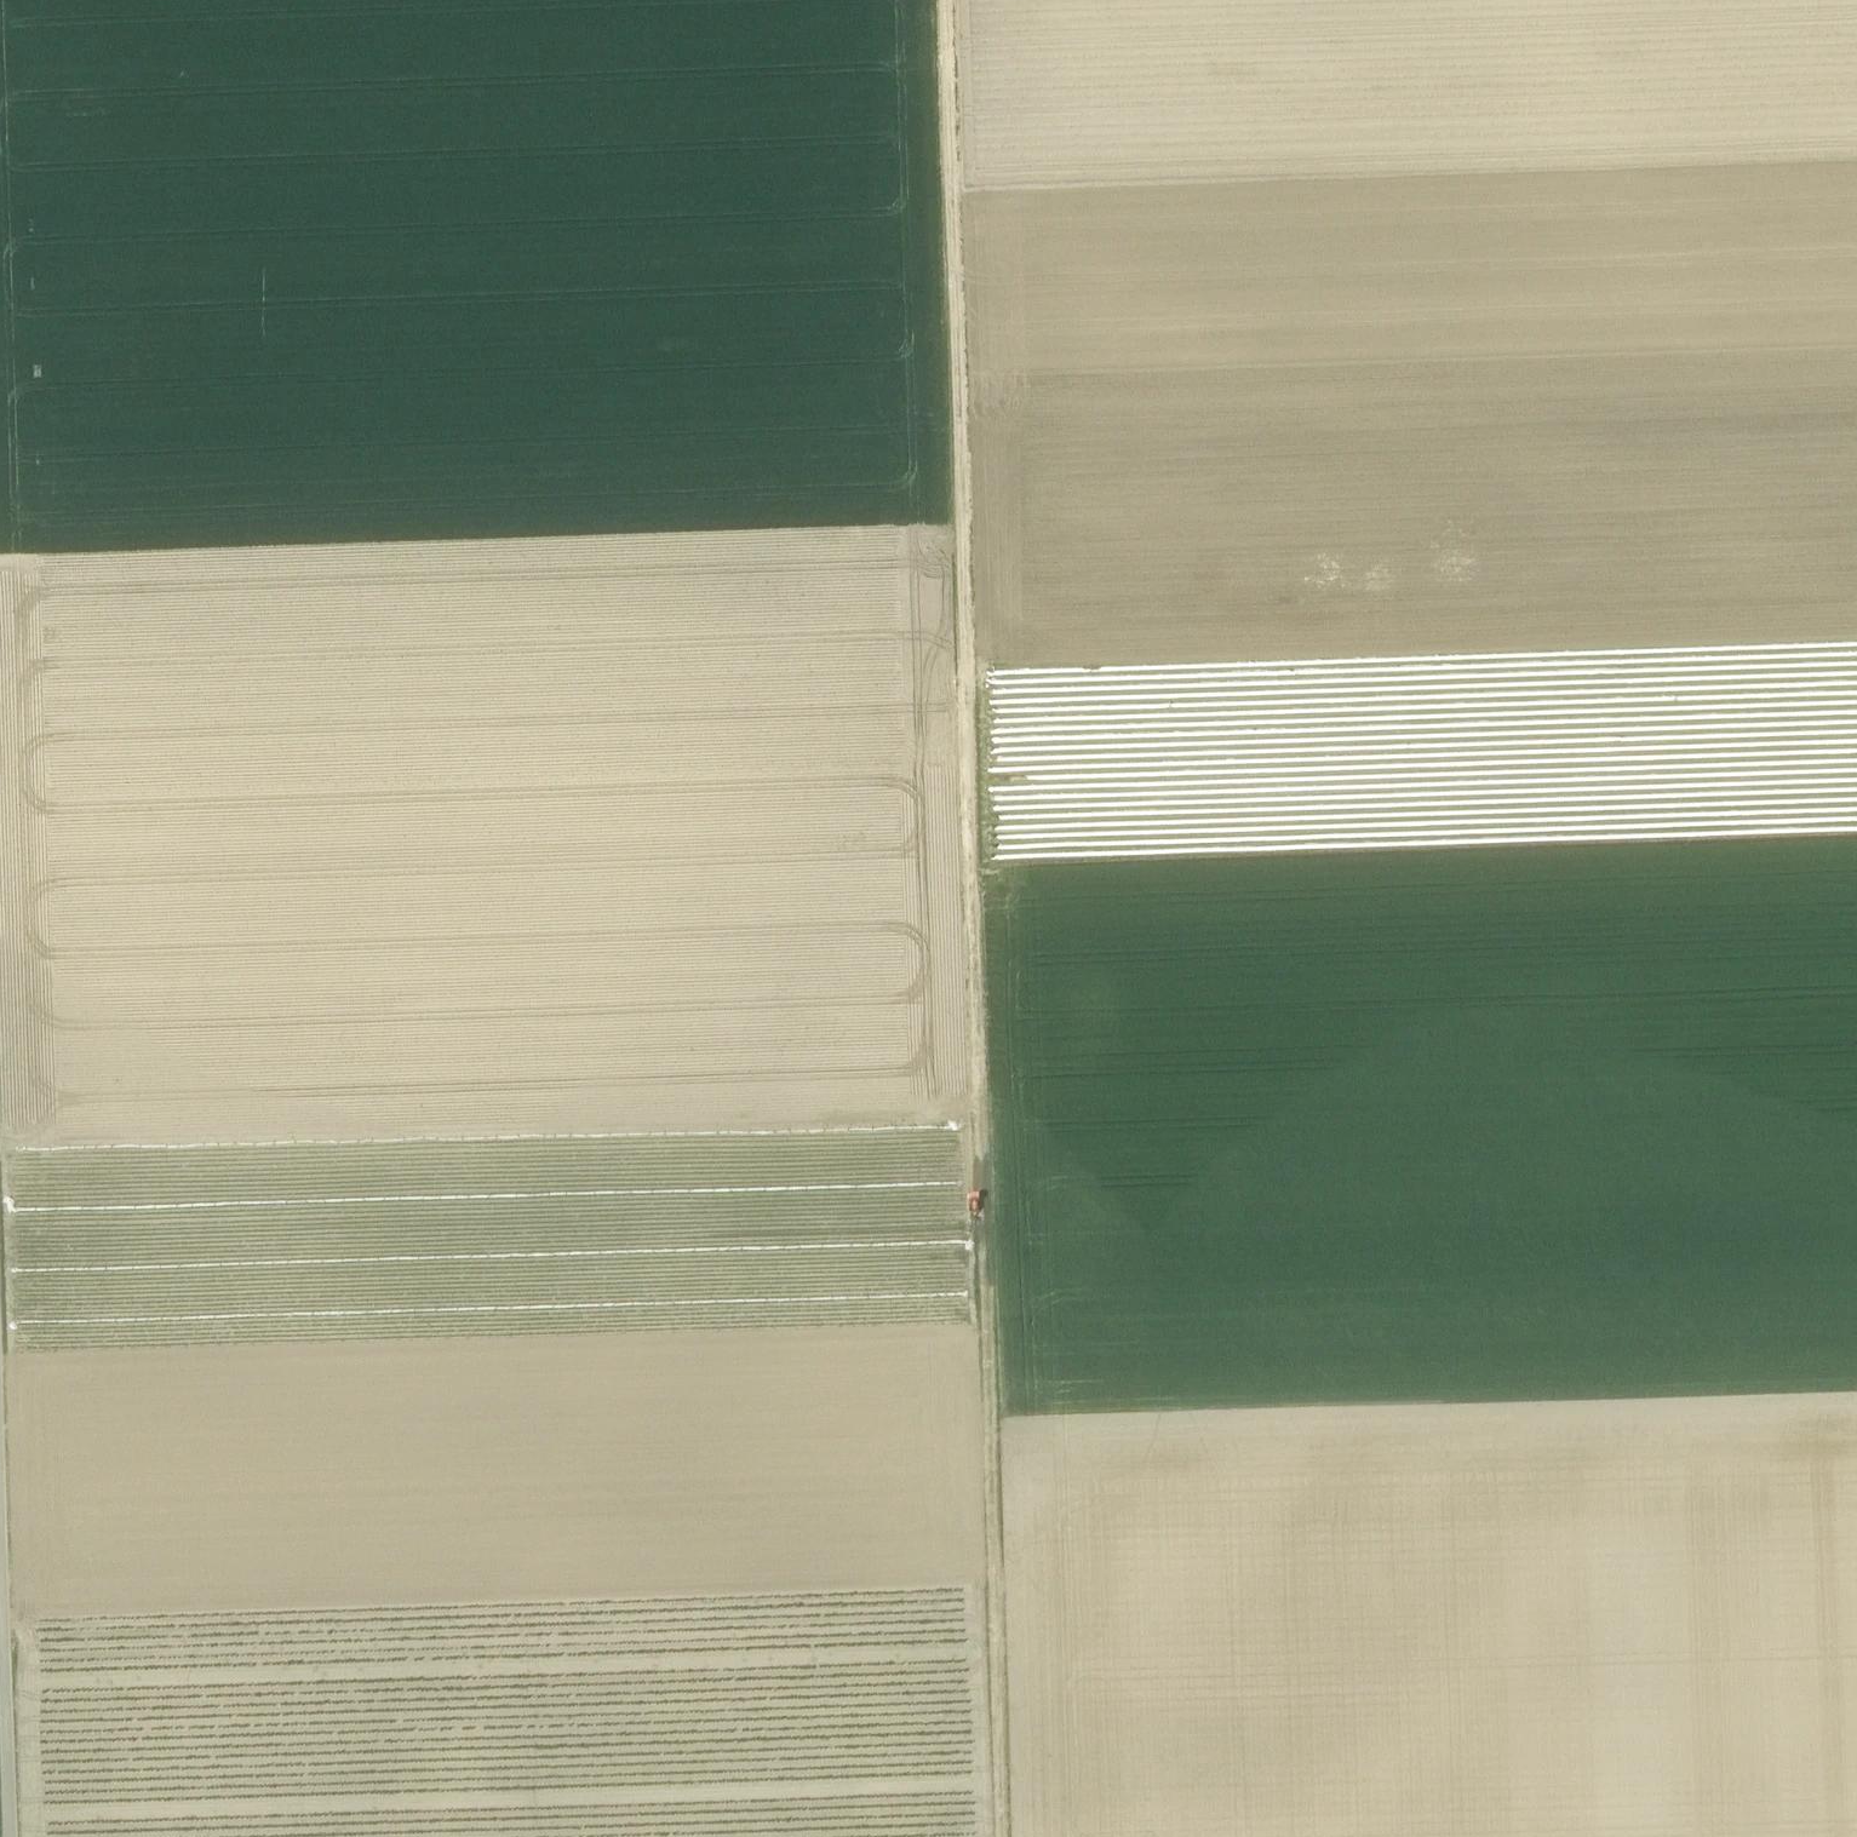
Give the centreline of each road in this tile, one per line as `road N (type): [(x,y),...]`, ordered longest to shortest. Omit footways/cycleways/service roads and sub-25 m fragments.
road 1 (track): [(999,1836),(942,0)]
road 2 (unclassified): [(0,1524),(10,1836)]

